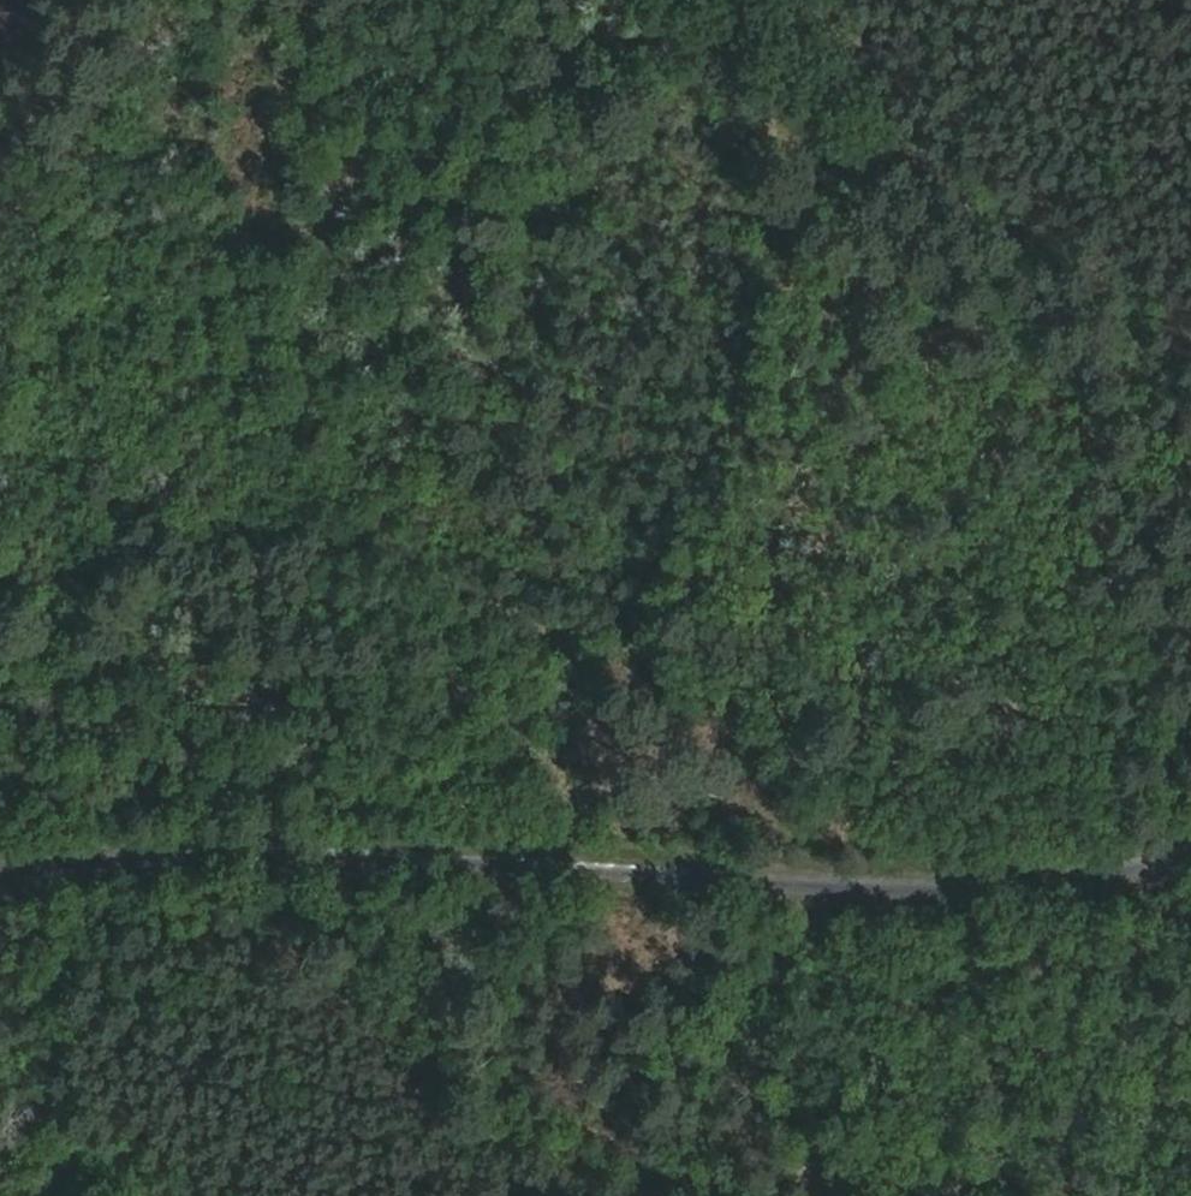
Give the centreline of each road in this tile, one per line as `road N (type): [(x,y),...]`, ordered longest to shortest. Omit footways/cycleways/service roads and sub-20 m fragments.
road 1 (track): [(0,882),(100,862),(283,847),(795,886),(1024,888),(1137,873),(1190,856)]

